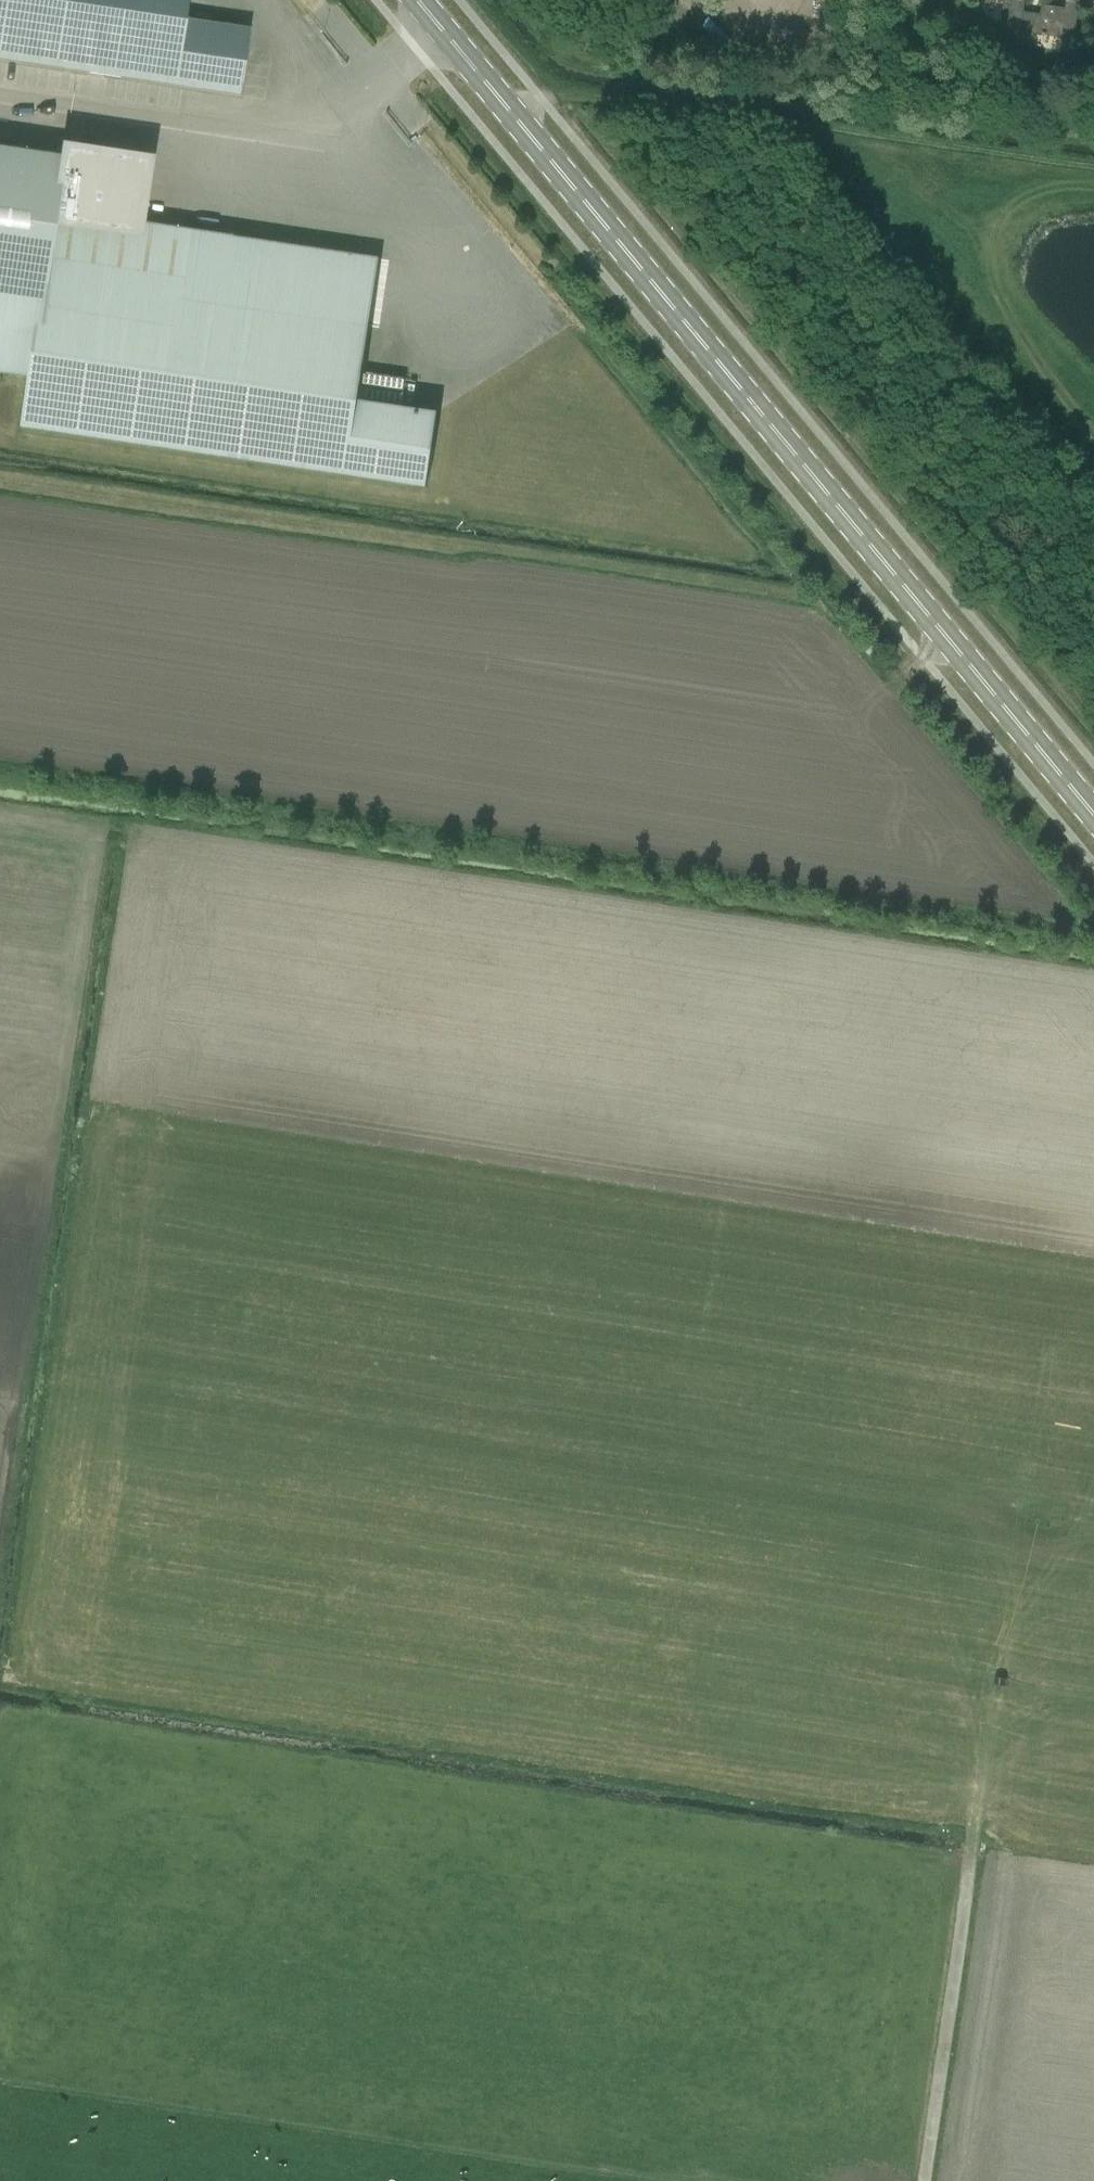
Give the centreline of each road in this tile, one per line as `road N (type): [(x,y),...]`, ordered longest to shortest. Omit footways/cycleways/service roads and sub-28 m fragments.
road 1 (primary): [(1093,808),(421,0)]
road 2 (track): [(971,1835),(918,2180)]

